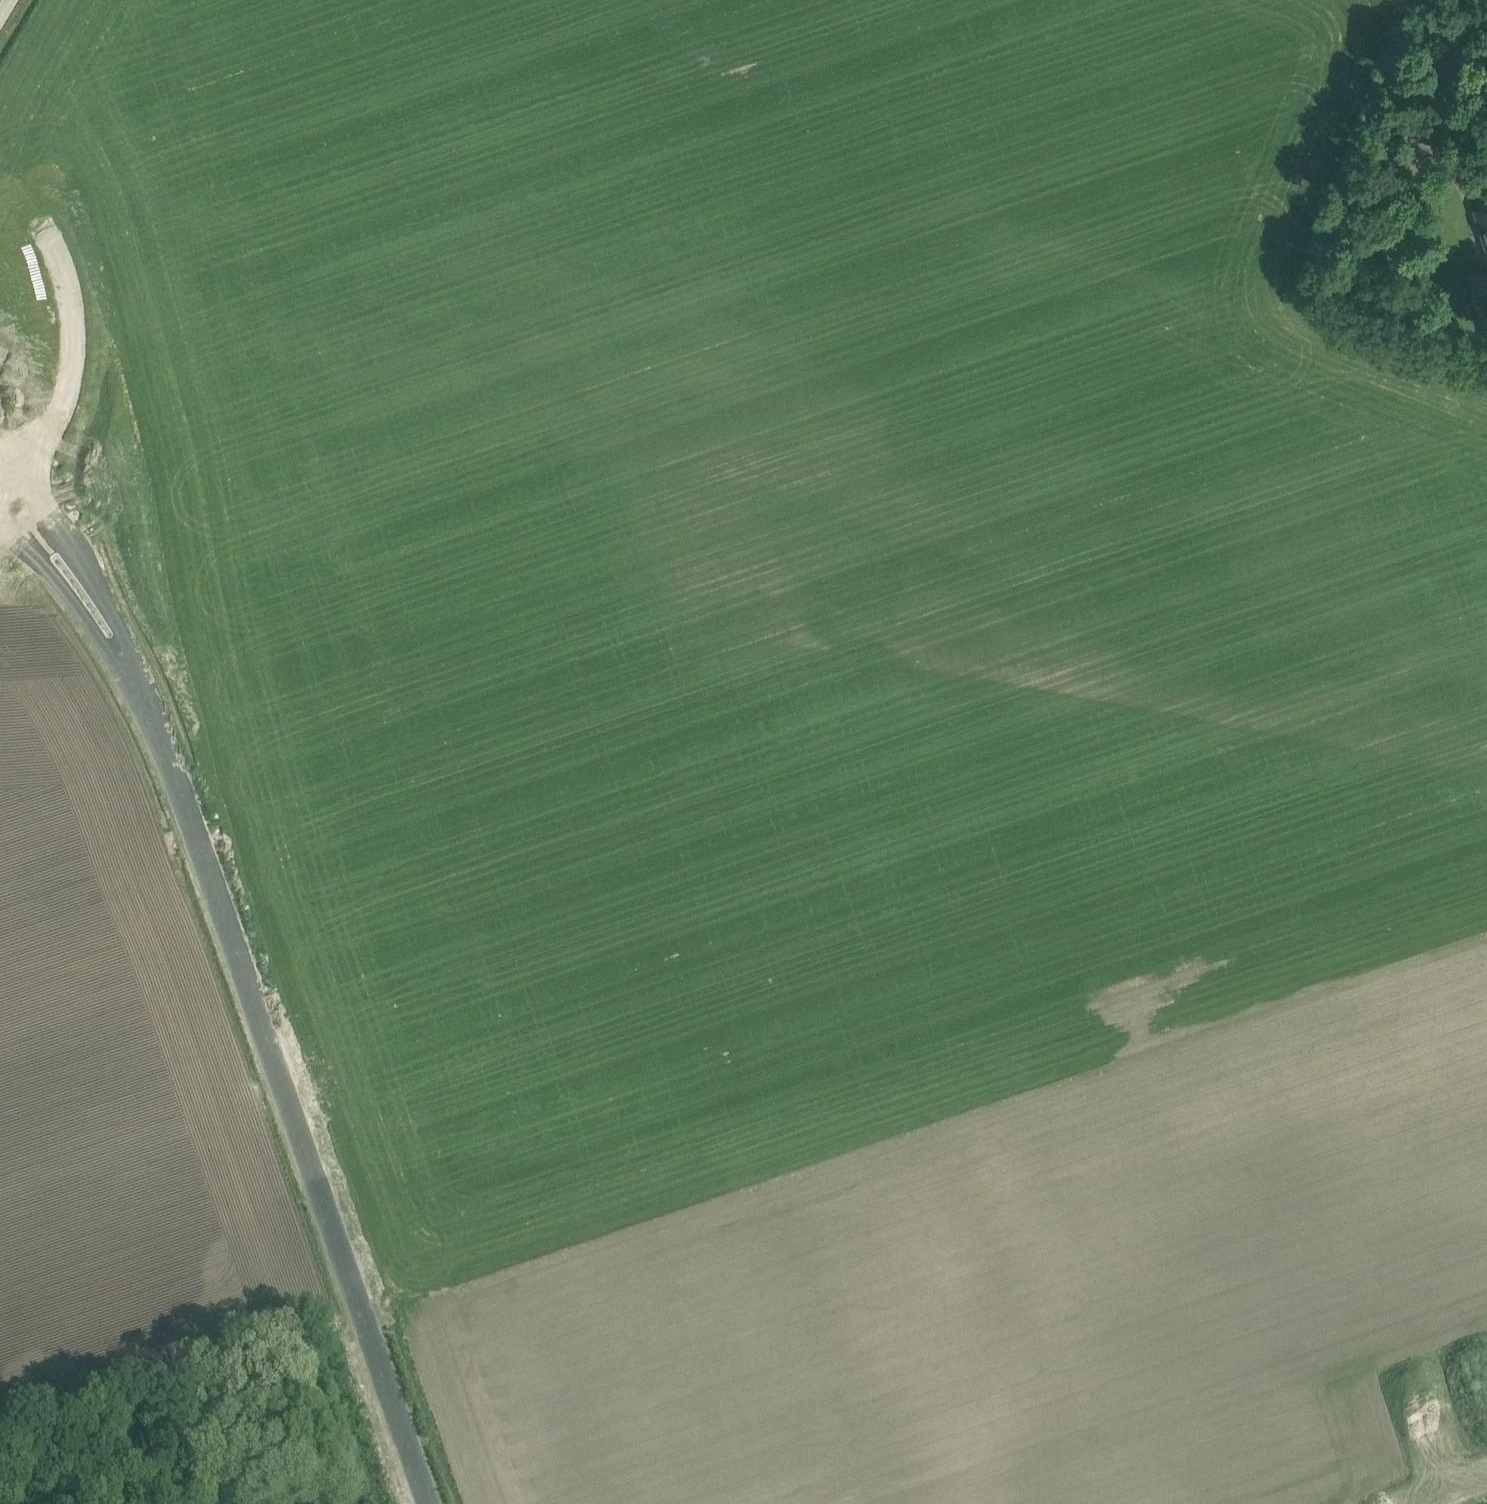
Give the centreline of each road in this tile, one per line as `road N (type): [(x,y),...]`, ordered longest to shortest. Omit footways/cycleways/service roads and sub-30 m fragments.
road 1 (unclassified): [(428,1503),(143,697),(112,637),(3,491)]
road 2 (unclassified): [(50,242),(69,281),(74,363),(55,424),(3,491)]

